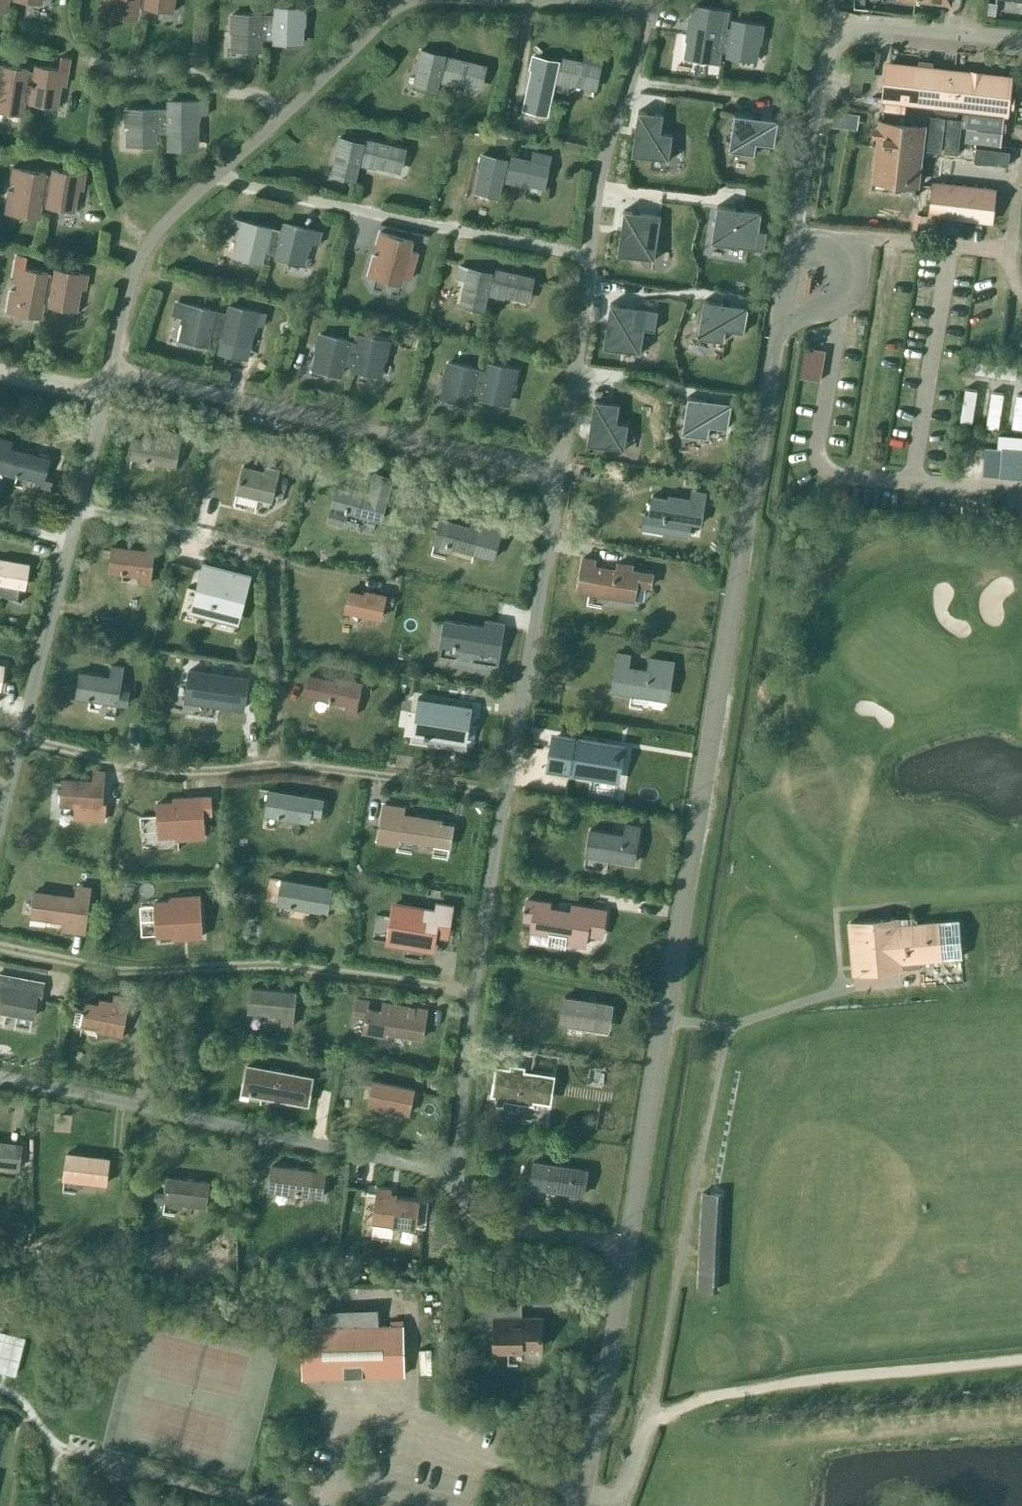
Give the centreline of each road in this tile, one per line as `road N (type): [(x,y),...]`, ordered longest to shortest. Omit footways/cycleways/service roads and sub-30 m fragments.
road 1 (residential): [(577,1505),(630,1250),(831,0)]

